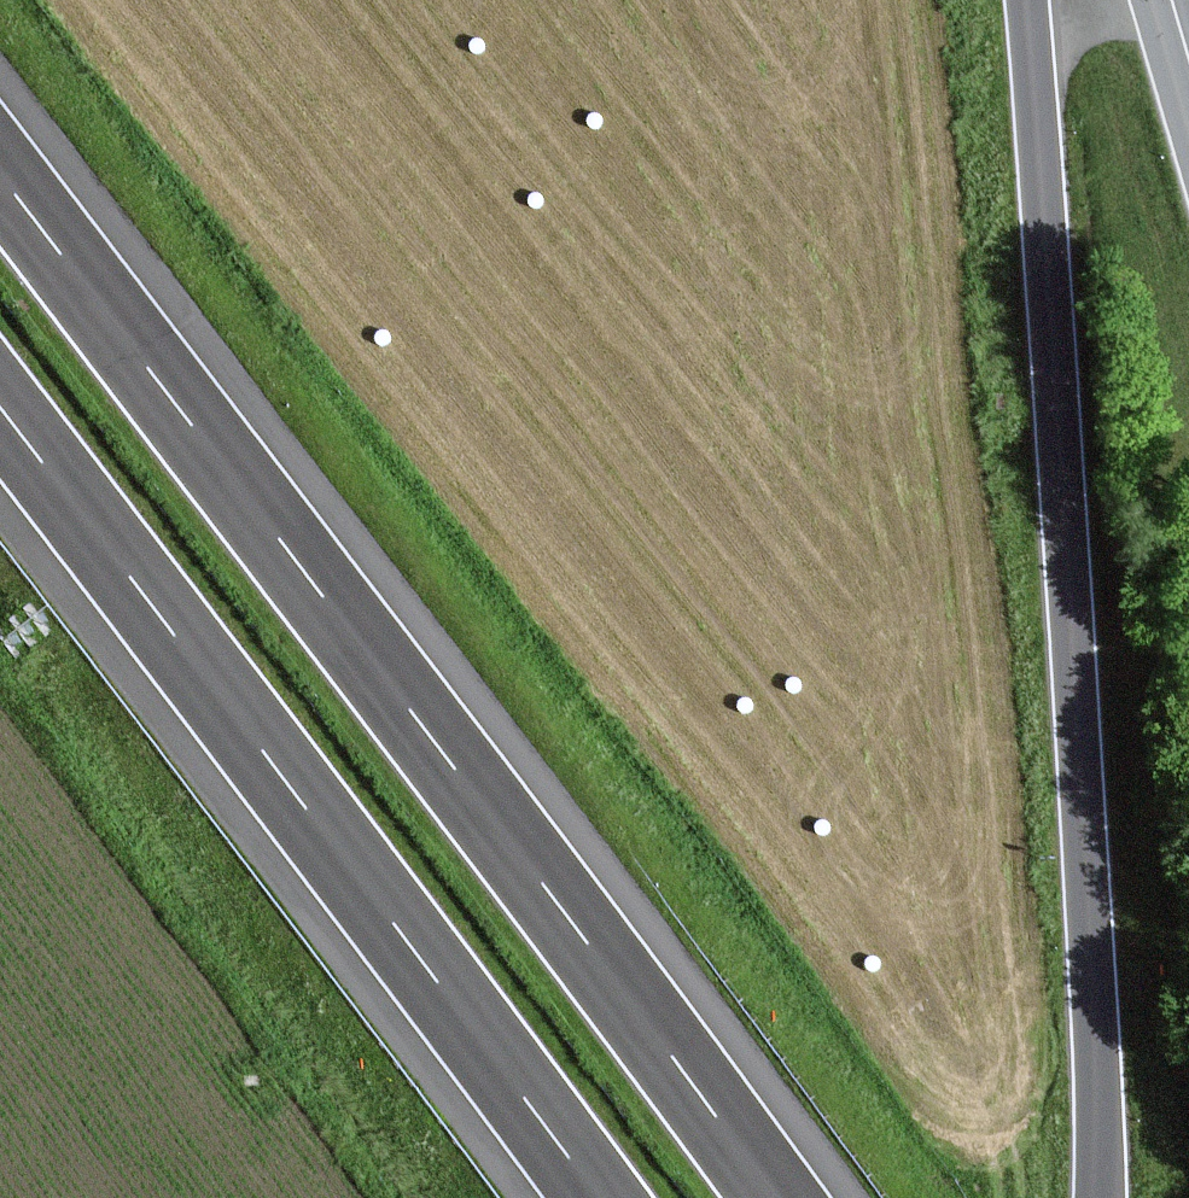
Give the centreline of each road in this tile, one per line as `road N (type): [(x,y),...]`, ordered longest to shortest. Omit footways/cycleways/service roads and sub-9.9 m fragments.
road 1 (motorway): [(765,1197),(0,184)]
road 2 (motorway): [(1026,0),(1069,582),(1100,1197)]
road 3 (motorway): [(0,409),(593,1197)]

